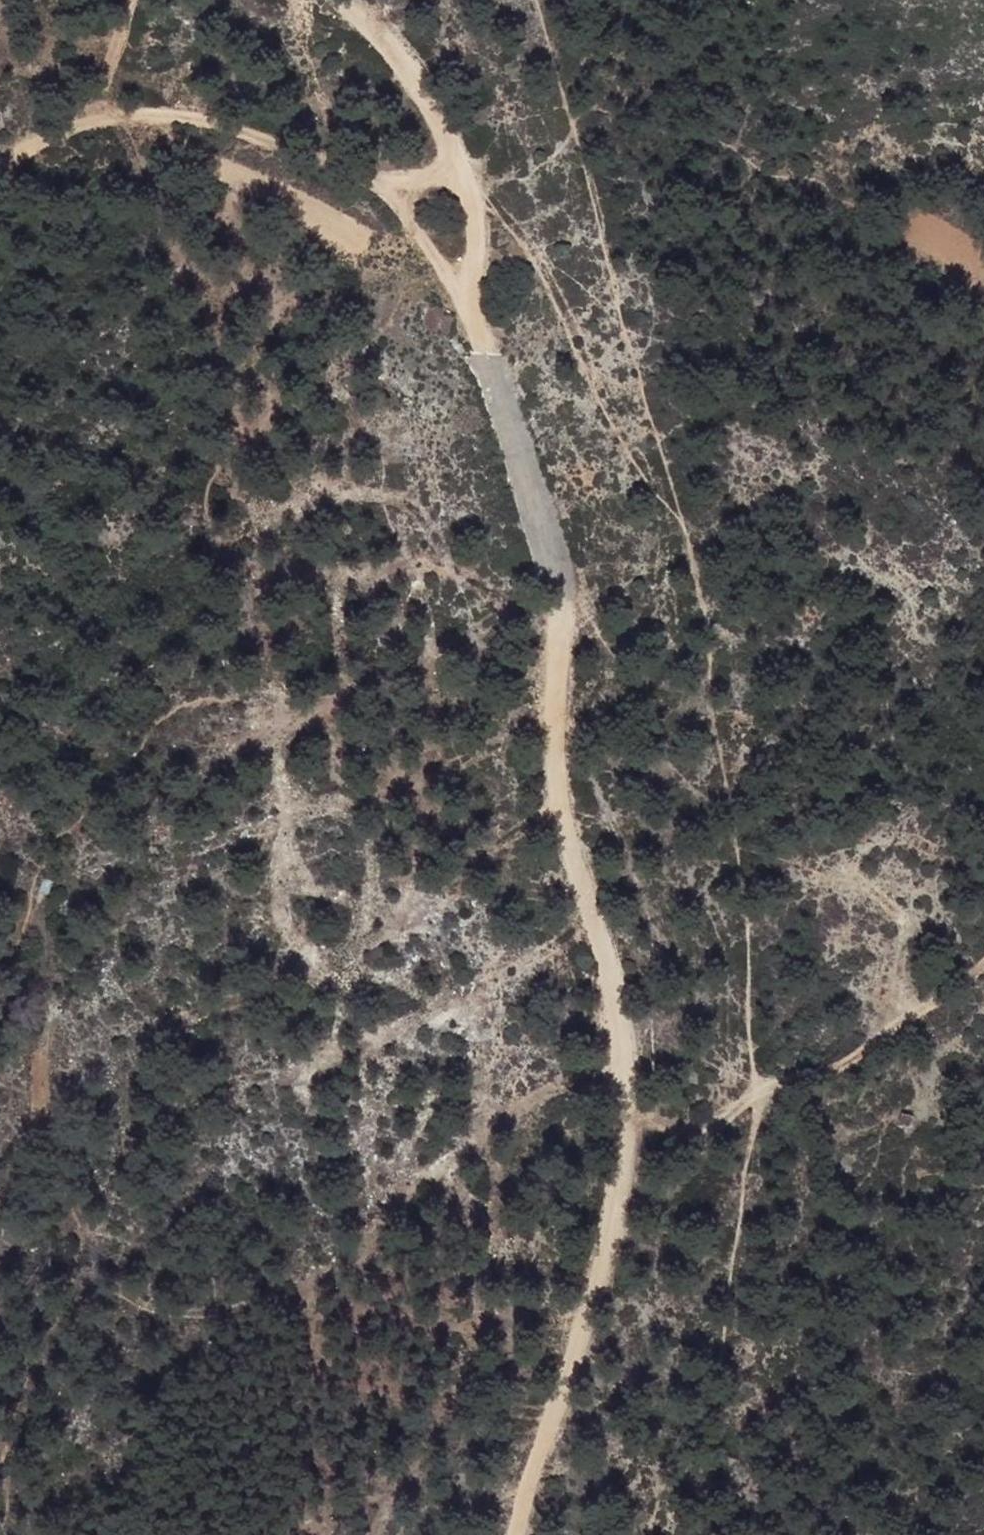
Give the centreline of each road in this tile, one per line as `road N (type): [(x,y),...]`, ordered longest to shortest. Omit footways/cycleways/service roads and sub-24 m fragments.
road 1 (track): [(519,1534),(608,1241),(627,1091),(601,933),(561,833),(546,710),(560,574),(469,301),(474,196),(447,126),(380,31),(333,0)]
road 2 (track): [(469,301),(399,204),(347,169),(207,118),(99,113),(0,166)]

